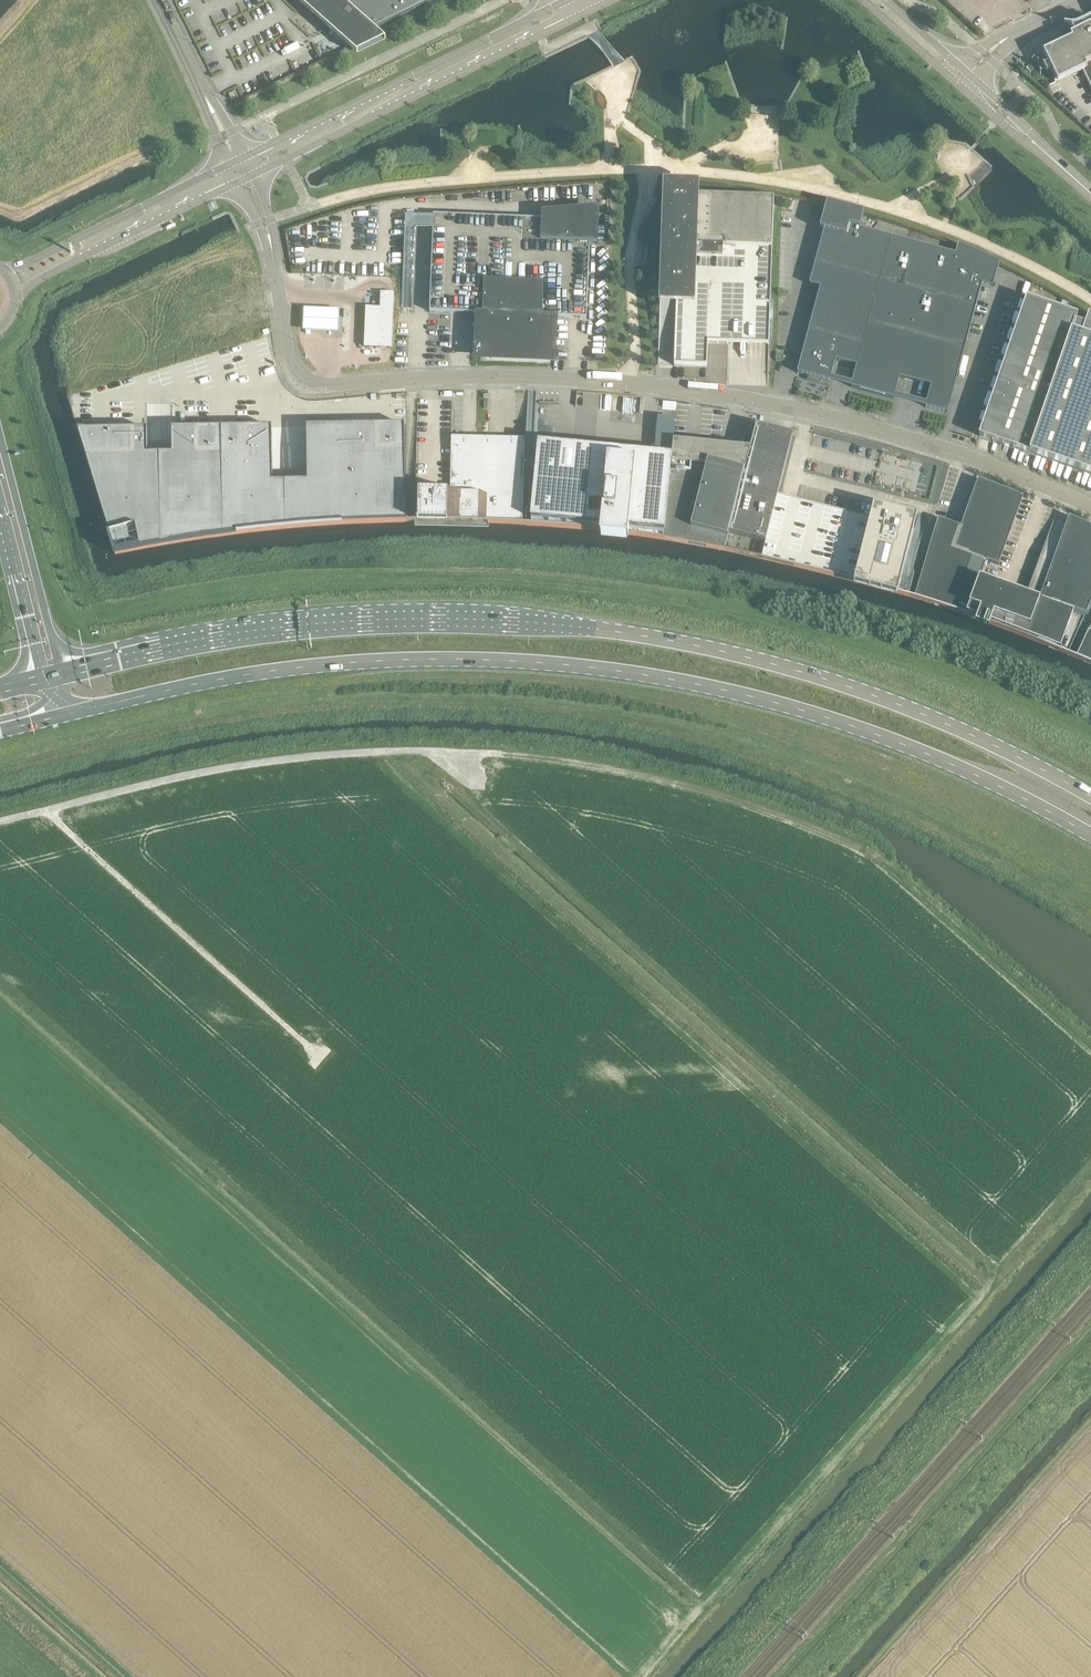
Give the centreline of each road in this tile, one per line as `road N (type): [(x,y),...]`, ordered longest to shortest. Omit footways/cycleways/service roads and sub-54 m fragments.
road 1 (primary): [(1090,798),(888,700),(723,650),(593,627),(366,622),(202,642),(60,675)]
road 2 (primary): [(62,714),(321,663),(591,665),(829,717),(967,770),(1090,834)]
road 3 (track): [(1090,914),(876,797),(642,722),(505,703),(253,694),(92,707)]
road 4 (unclassified): [(1090,507),(941,445),(810,412),(627,384),(474,377),(318,389),(297,382),(288,361),(267,241)]
road 5 (track): [(855,846),(642,775),(496,753),(280,759),(0,821)]
road 6 (track): [(729,1676),(1090,1274)]
road 7 (track): [(782,1676),(1090,1332)]
road 8 (secondary): [(253,173),(583,13)]
road 9 (track): [(49,809),(319,1055)]
road 10 (secondary): [(561,3),(245,157)]
road 11 (secondary): [(60,675),(0,431)]
road 12 (secondary): [(15,291),(237,181)]
road 13 (secondary): [(229,164),(7,274)]
road 14 (secondary): [(0,510),(46,679)]
road 15 (secondary): [(865,0),(960,86)]

